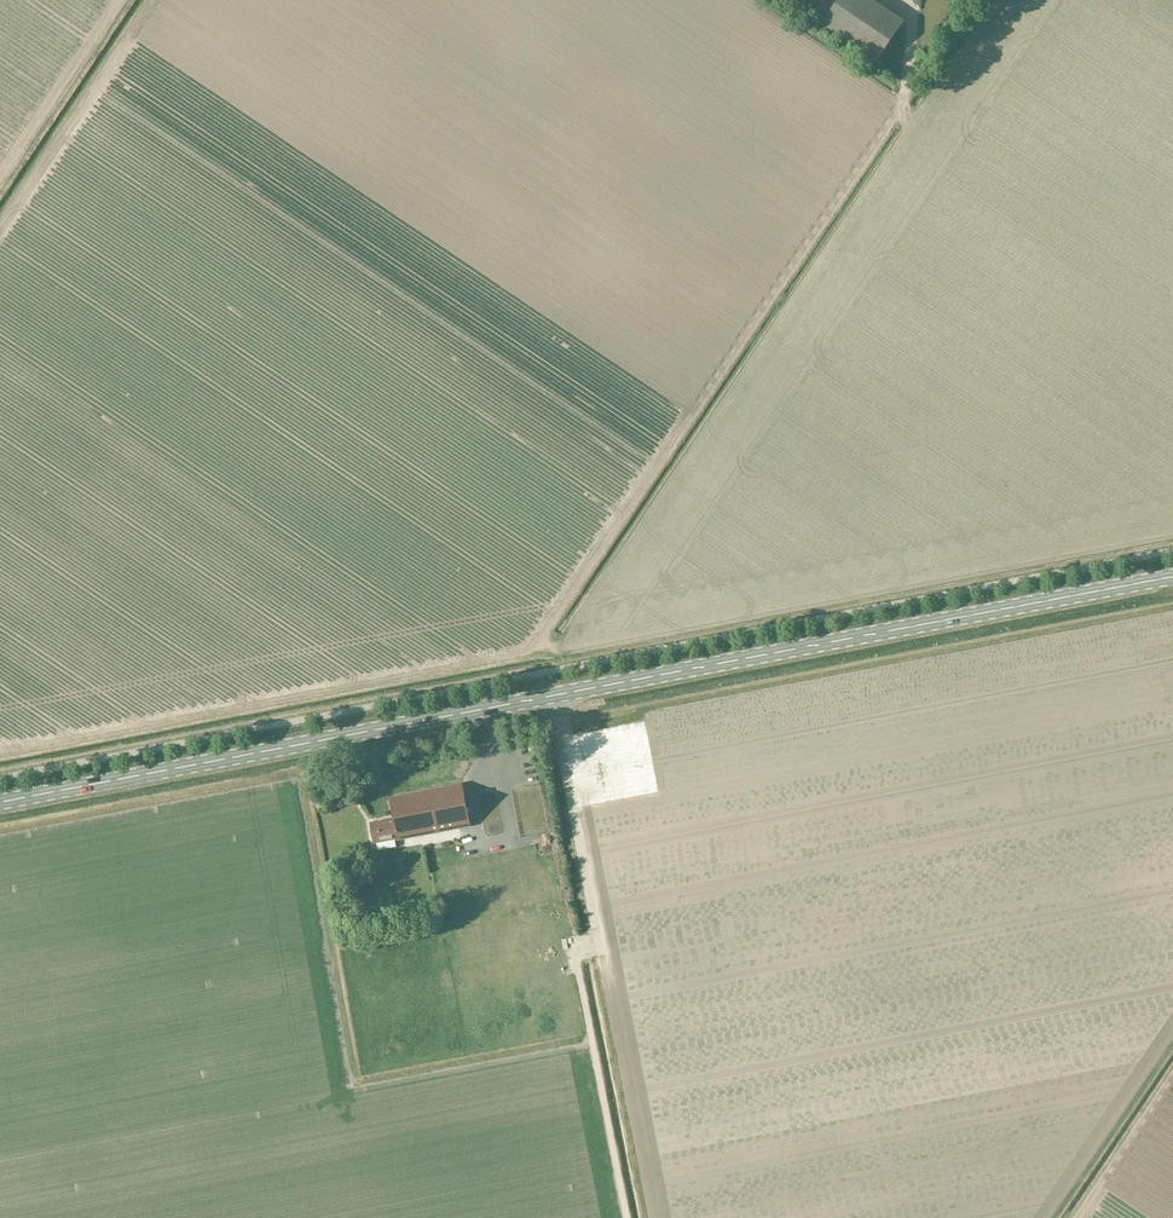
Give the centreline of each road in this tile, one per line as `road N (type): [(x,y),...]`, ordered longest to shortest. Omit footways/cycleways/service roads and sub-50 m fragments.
road 1 (secondary): [(0,802),(1172,577)]

